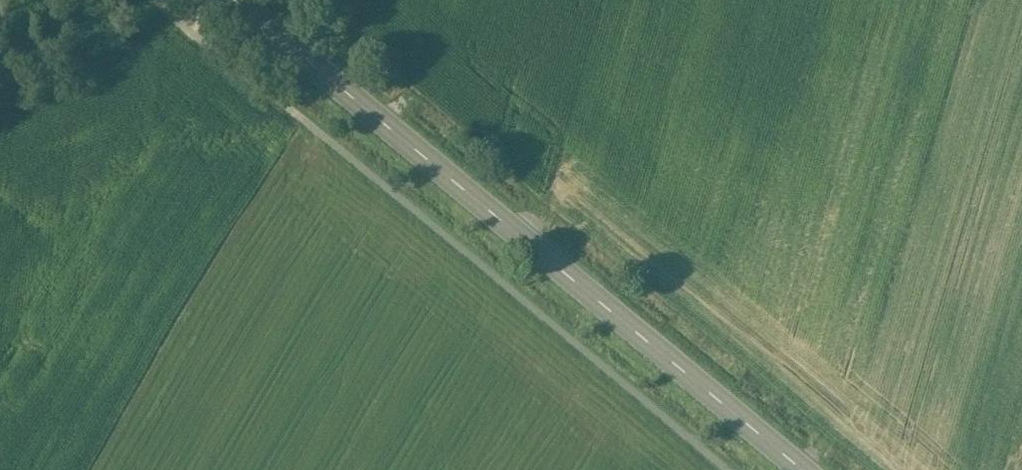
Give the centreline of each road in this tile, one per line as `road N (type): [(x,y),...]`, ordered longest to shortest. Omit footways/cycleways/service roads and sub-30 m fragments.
road 1 (secondary): [(800,469),(233,0)]

